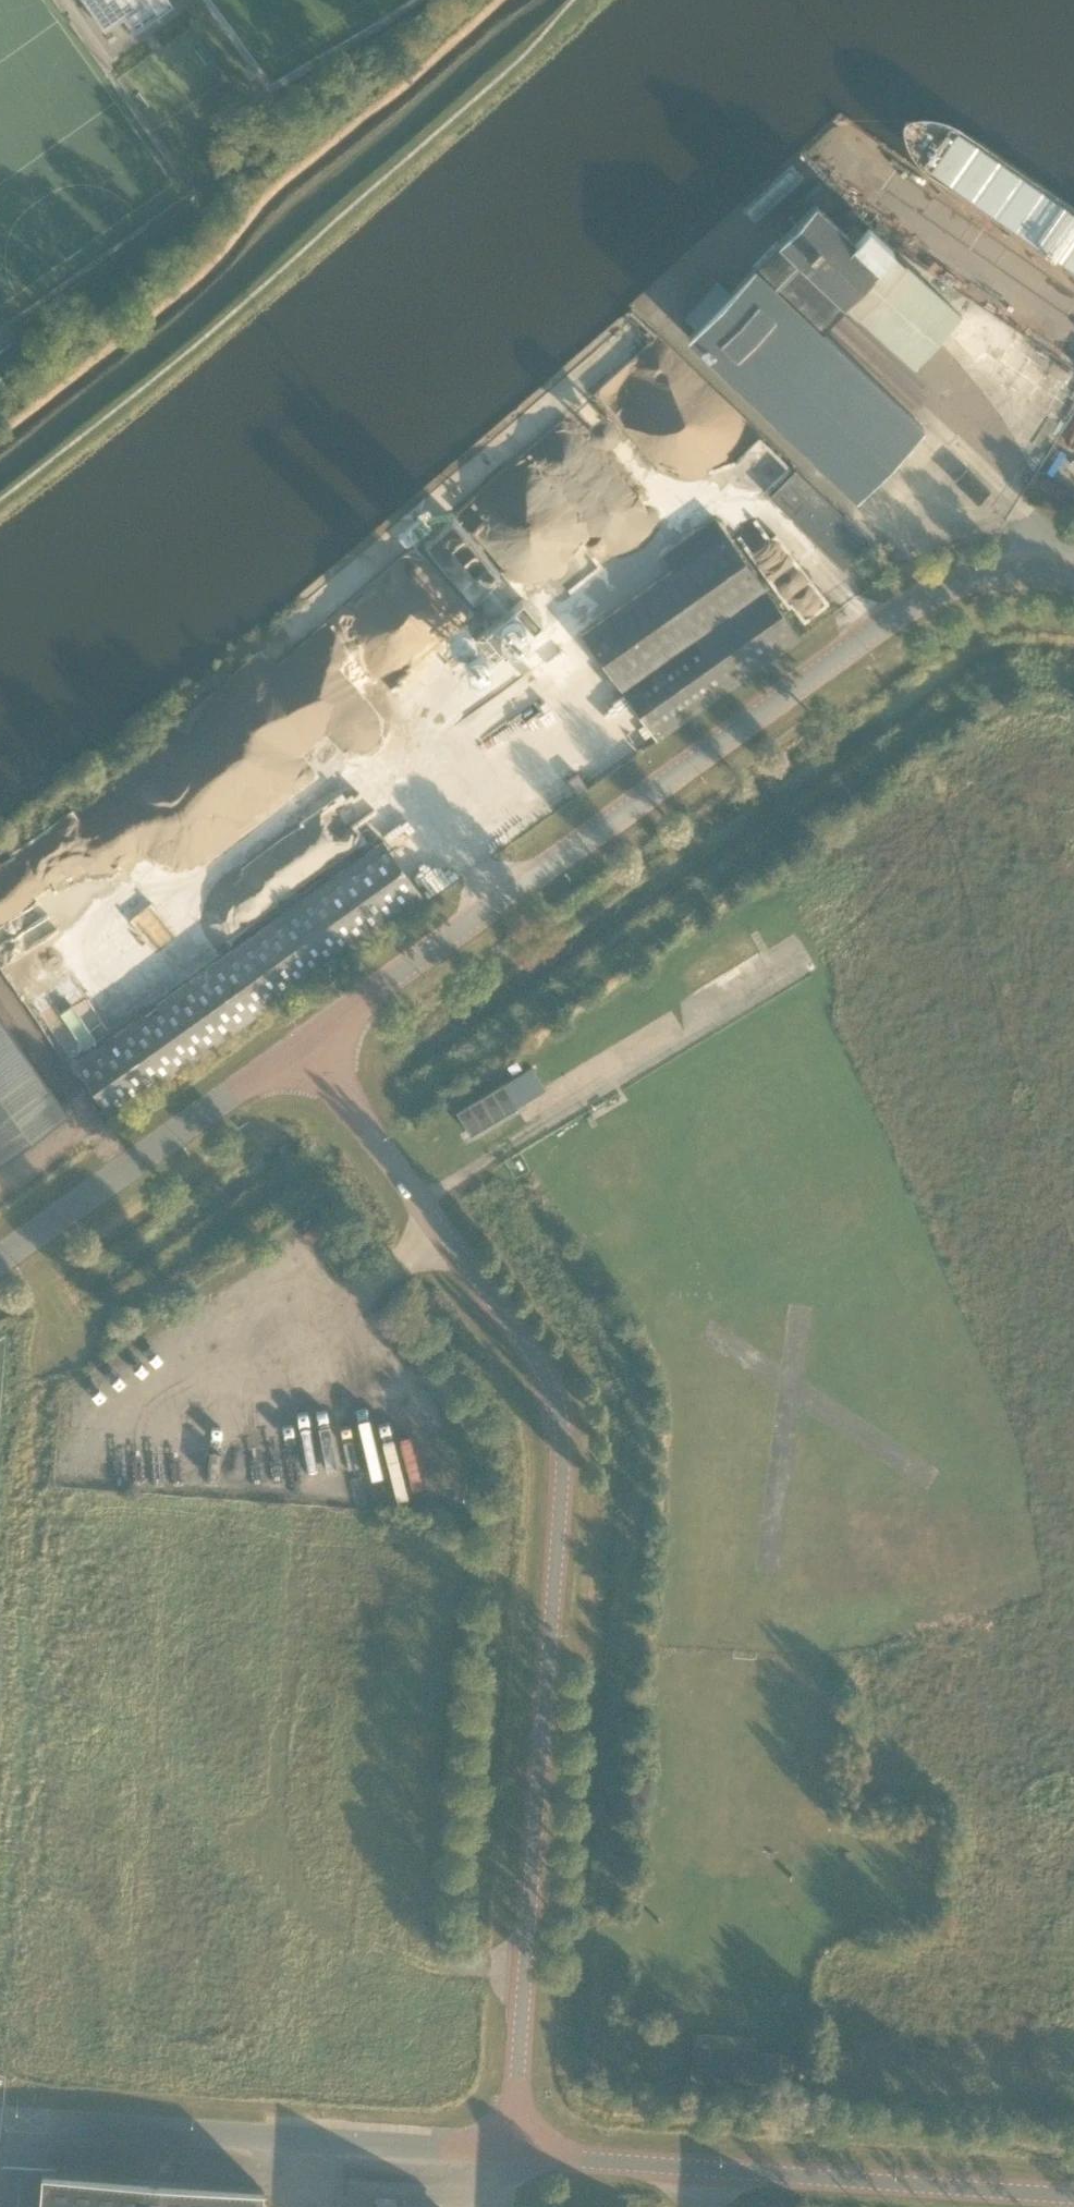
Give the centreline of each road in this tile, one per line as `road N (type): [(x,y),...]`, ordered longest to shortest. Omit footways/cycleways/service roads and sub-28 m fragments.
road 1 (unclassified): [(510,2153),(560,1410),(547,1373),(303,1041)]
road 2 (unclassified): [(303,1041),(874,627),(936,590),(1006,570),(1071,572)]
road 3 (unclassified): [(1073,2195),(510,2153)]
road 4 (unclassified): [(510,2153),(59,2105)]
road 5 (unclassified): [(0,1252),(303,1041)]

